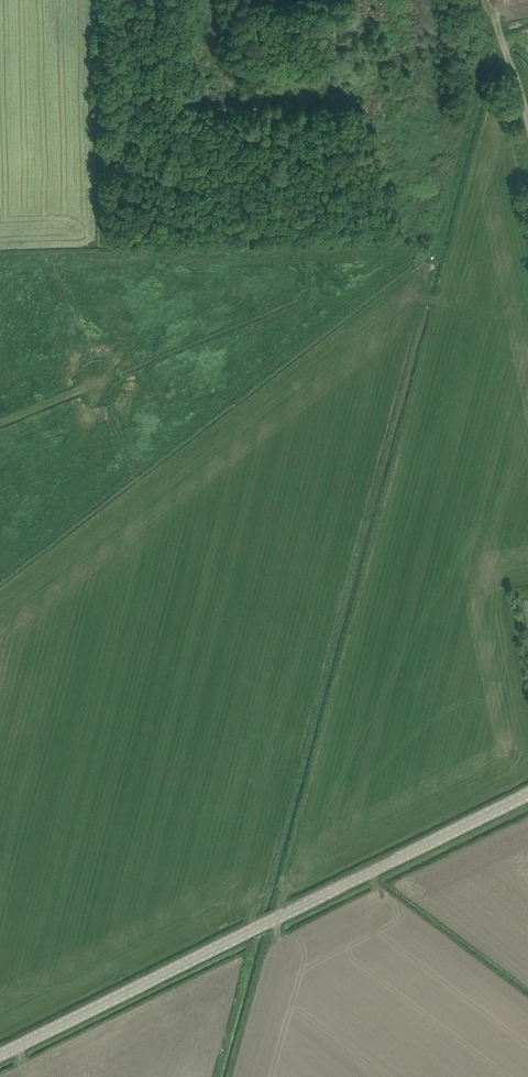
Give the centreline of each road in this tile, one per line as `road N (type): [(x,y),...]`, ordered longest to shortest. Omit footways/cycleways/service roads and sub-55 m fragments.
road 1 (unclassified): [(0,1057),(527,794)]

